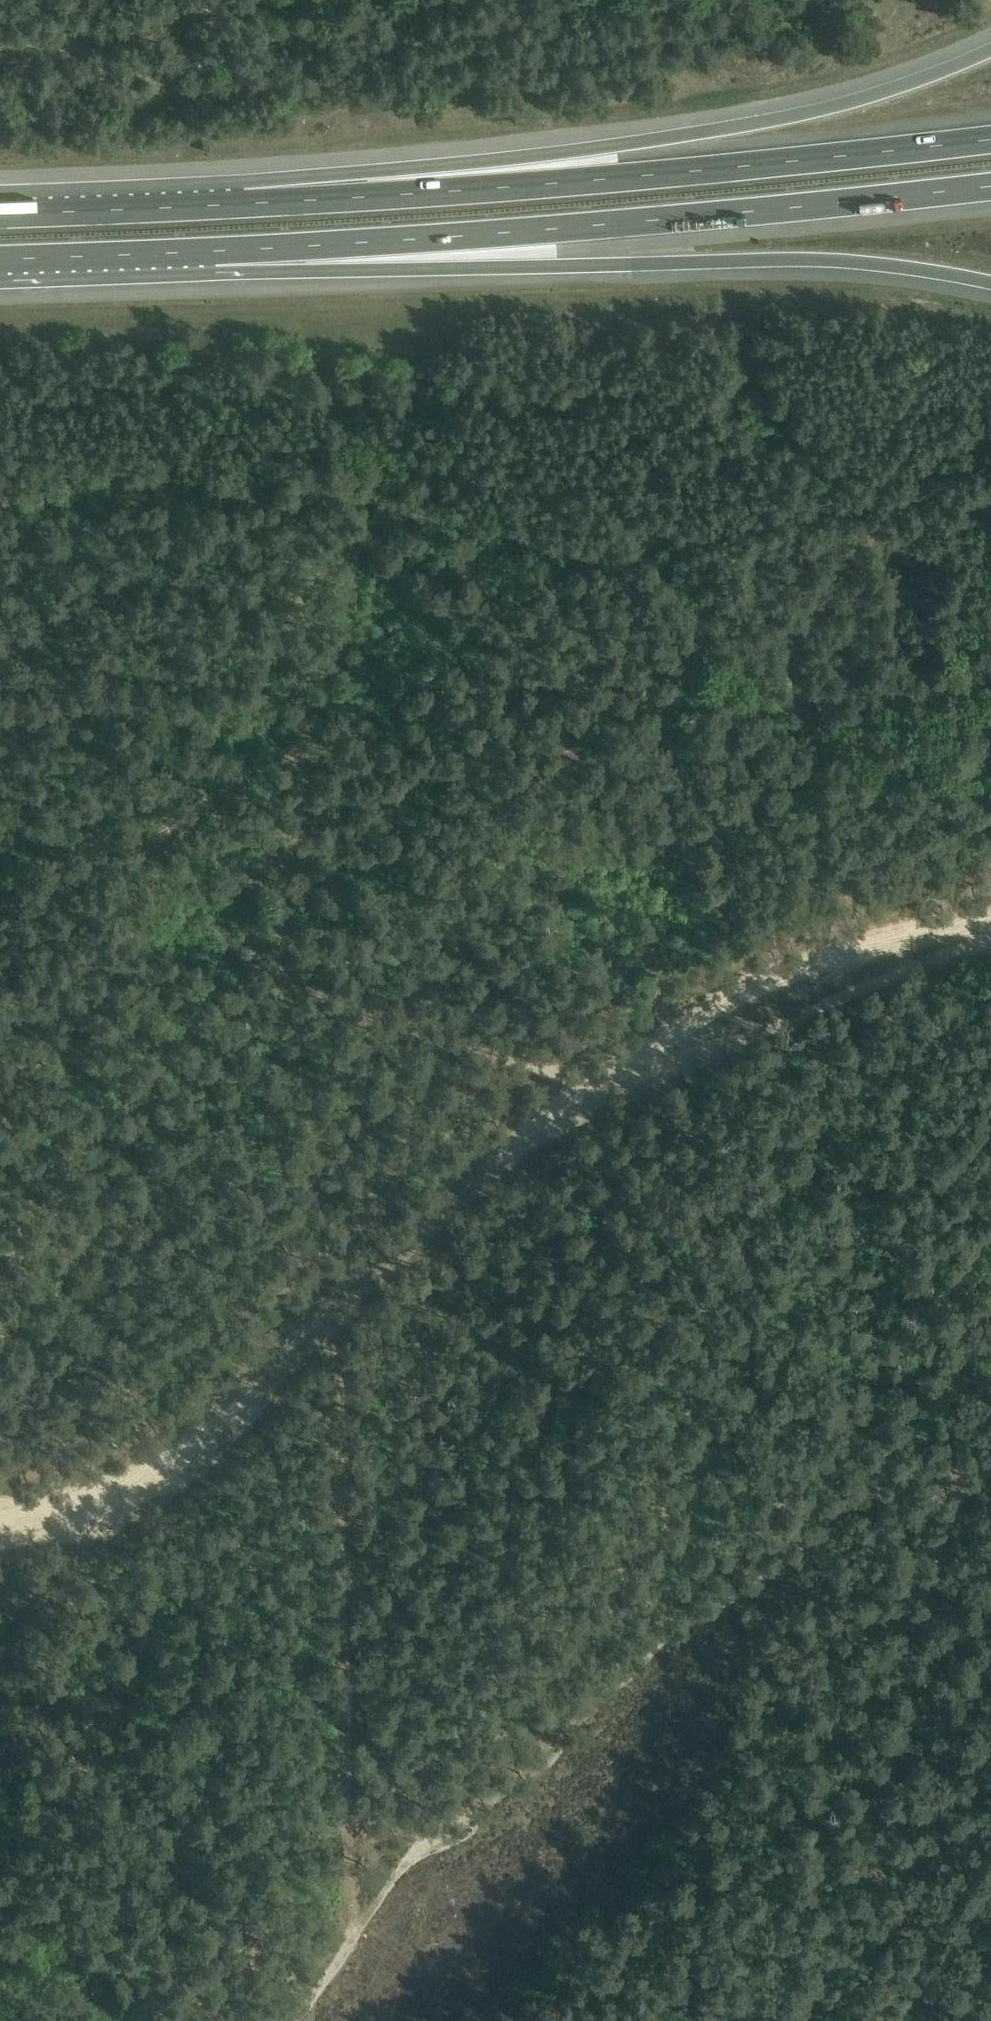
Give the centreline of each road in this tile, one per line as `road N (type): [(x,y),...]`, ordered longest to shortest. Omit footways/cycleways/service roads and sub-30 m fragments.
road 1 (track): [(0,886),(165,833),(231,785),(297,756),(301,808),(279,925),(285,981),(299,995),(335,1000),(395,1034),(491,1051),(596,1085)]
road 2 (track): [(949,1500),(859,1496),(767,1576),(676,1630),(532,1773),(488,1798),(398,1874),(291,2020)]
road 3 (track): [(297,756),(337,734),(371,731),(409,741),(496,736),(654,761),(761,706),(777,707),(803,714),(817,731),(821,819),(944,842),(990,822)]
road 4 (motorway): [(216,250),(417,240),(990,185)]
road 5 (motorway): [(216,250),(419,269),(785,264),(990,289)]
road 6 (motorway): [(990,50),(859,99),(756,123),(391,170),(250,203)]
road 7 (track): [(0,1528),(85,1516),(149,1487),(518,1146),(596,1085)]
road 8 (motorway): [(990,139),(492,188),(250,203)]
road 9 (track): [(327,1325),(340,1389),(354,1935)]
road 10 (track): [(949,2020),(918,1856),(908,1704),(912,1647),(949,1500)]
road 11 (track): [(596,1085),(797,985),(990,923)]
road 12 (motorway): [(250,203),(0,214)]
road 13 (motorway): [(0,259),(216,250)]

